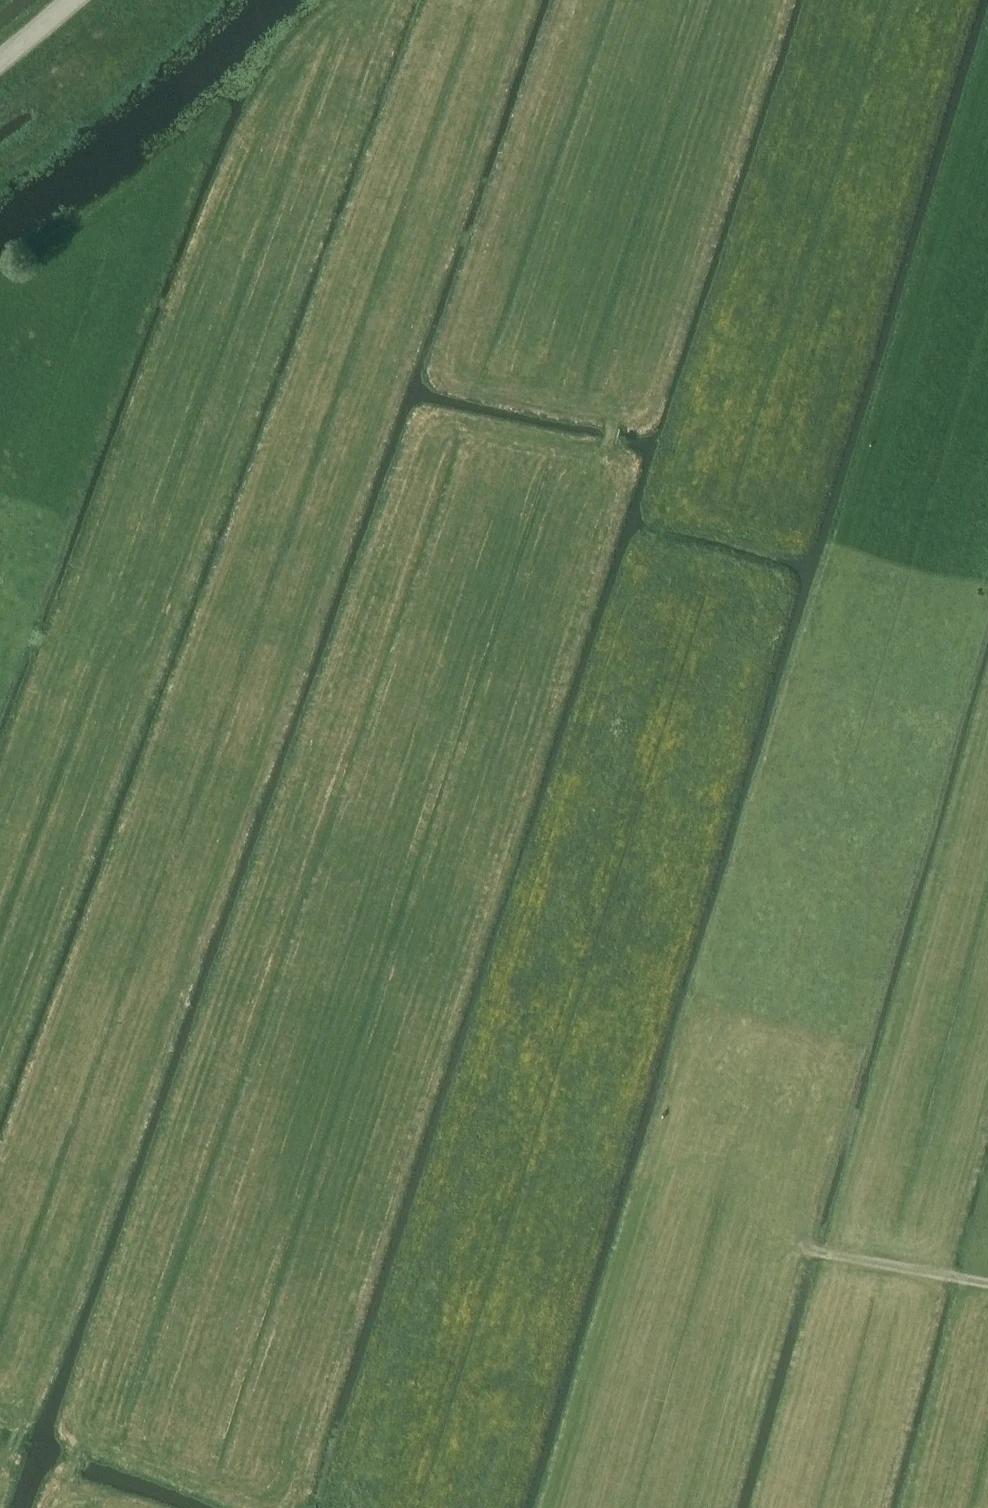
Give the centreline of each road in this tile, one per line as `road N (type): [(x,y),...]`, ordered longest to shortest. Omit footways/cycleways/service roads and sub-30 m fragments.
road 1 (track): [(803,1248),(987,1281)]

